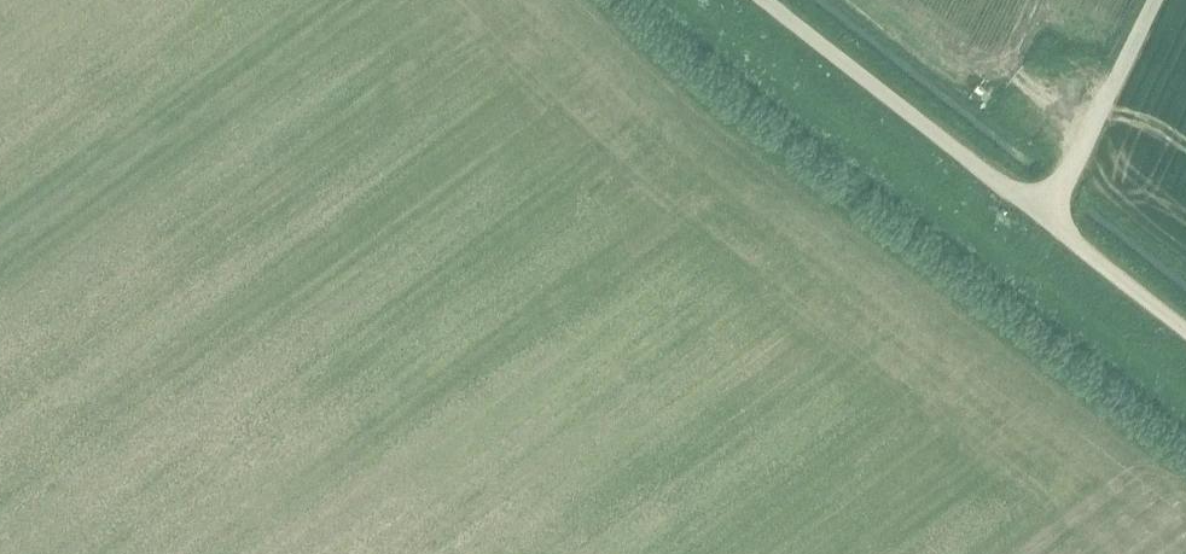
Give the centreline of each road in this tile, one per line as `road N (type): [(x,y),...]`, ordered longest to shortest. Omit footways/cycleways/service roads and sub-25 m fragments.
road 1 (unclassified): [(1046,220),(764,0)]
road 2 (unclassified): [(1046,220),(1156,0)]
road 3 (unclassified): [(1185,330),(1046,220)]

